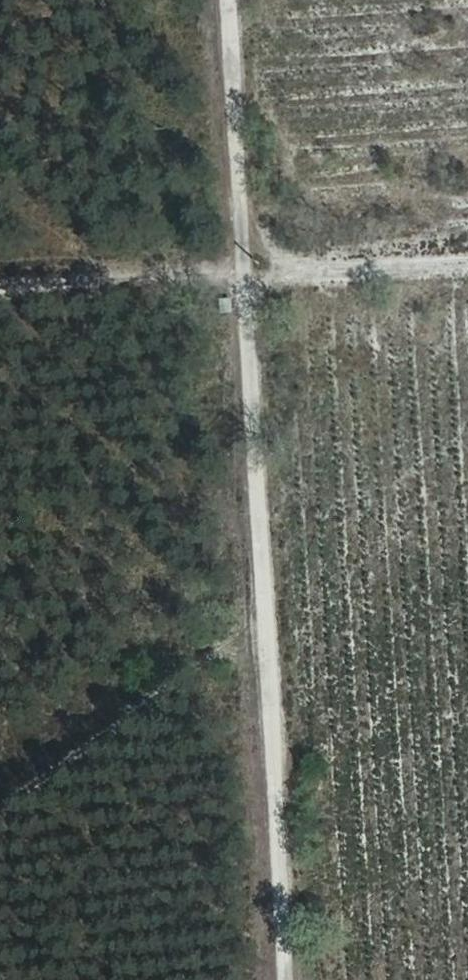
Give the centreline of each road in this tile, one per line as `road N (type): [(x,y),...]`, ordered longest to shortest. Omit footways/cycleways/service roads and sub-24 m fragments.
road 1 (track): [(291,979),(231,0)]
road 2 (track): [(467,257),(0,287)]
road 3 (track): [(269,622),(0,807)]

